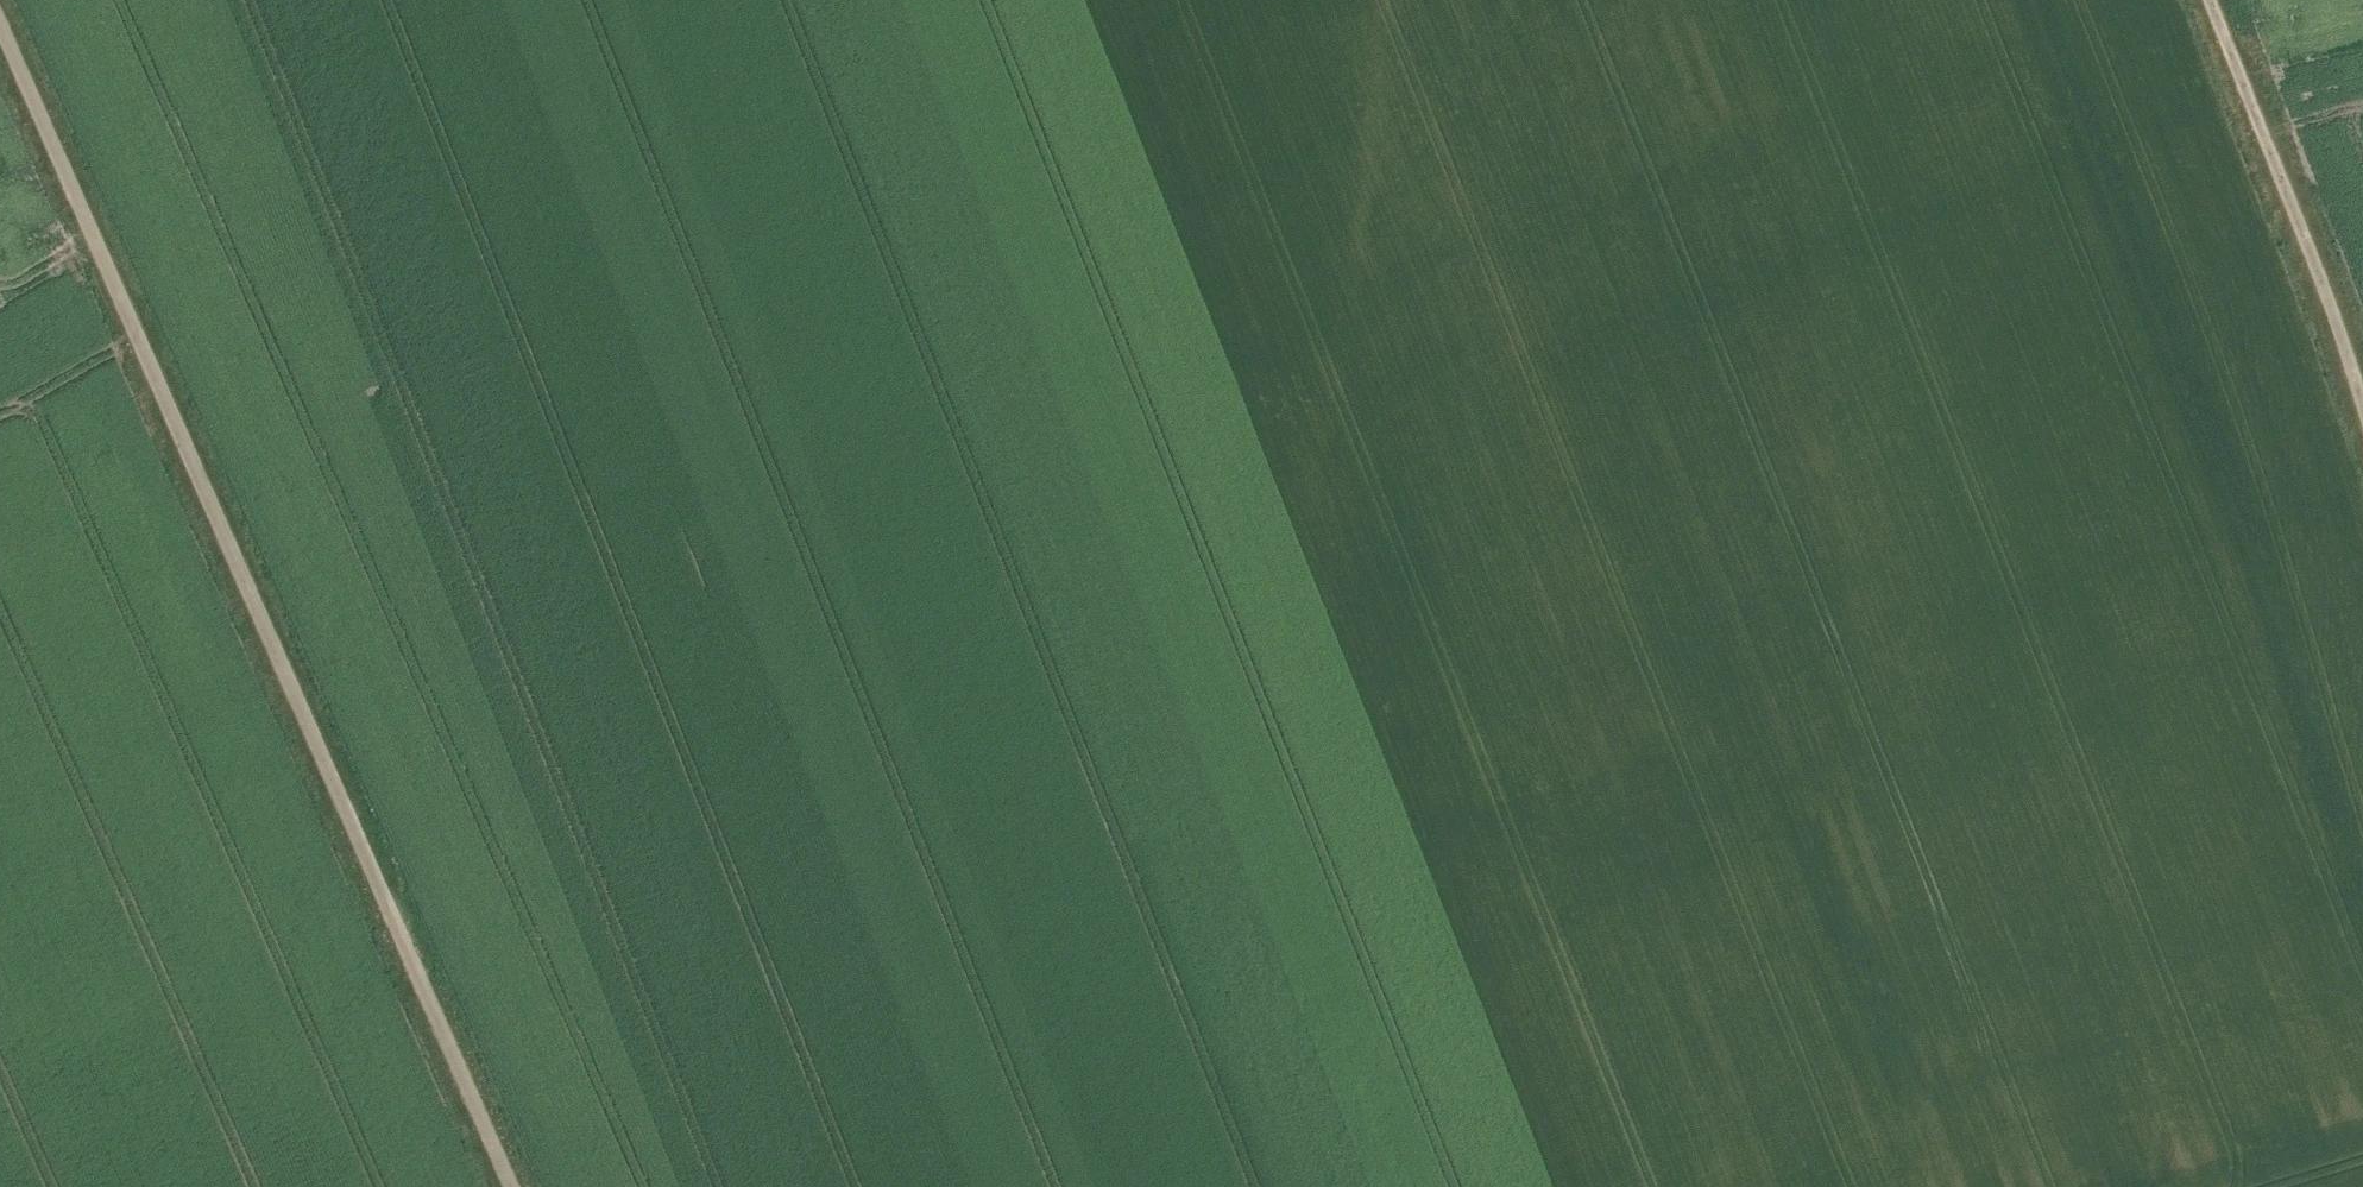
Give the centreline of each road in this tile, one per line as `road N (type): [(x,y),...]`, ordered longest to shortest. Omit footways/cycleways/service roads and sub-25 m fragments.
road 1 (unclassified): [(510,1186),(0,26)]
road 2 (unclassified): [(2362,410),(2208,0)]

